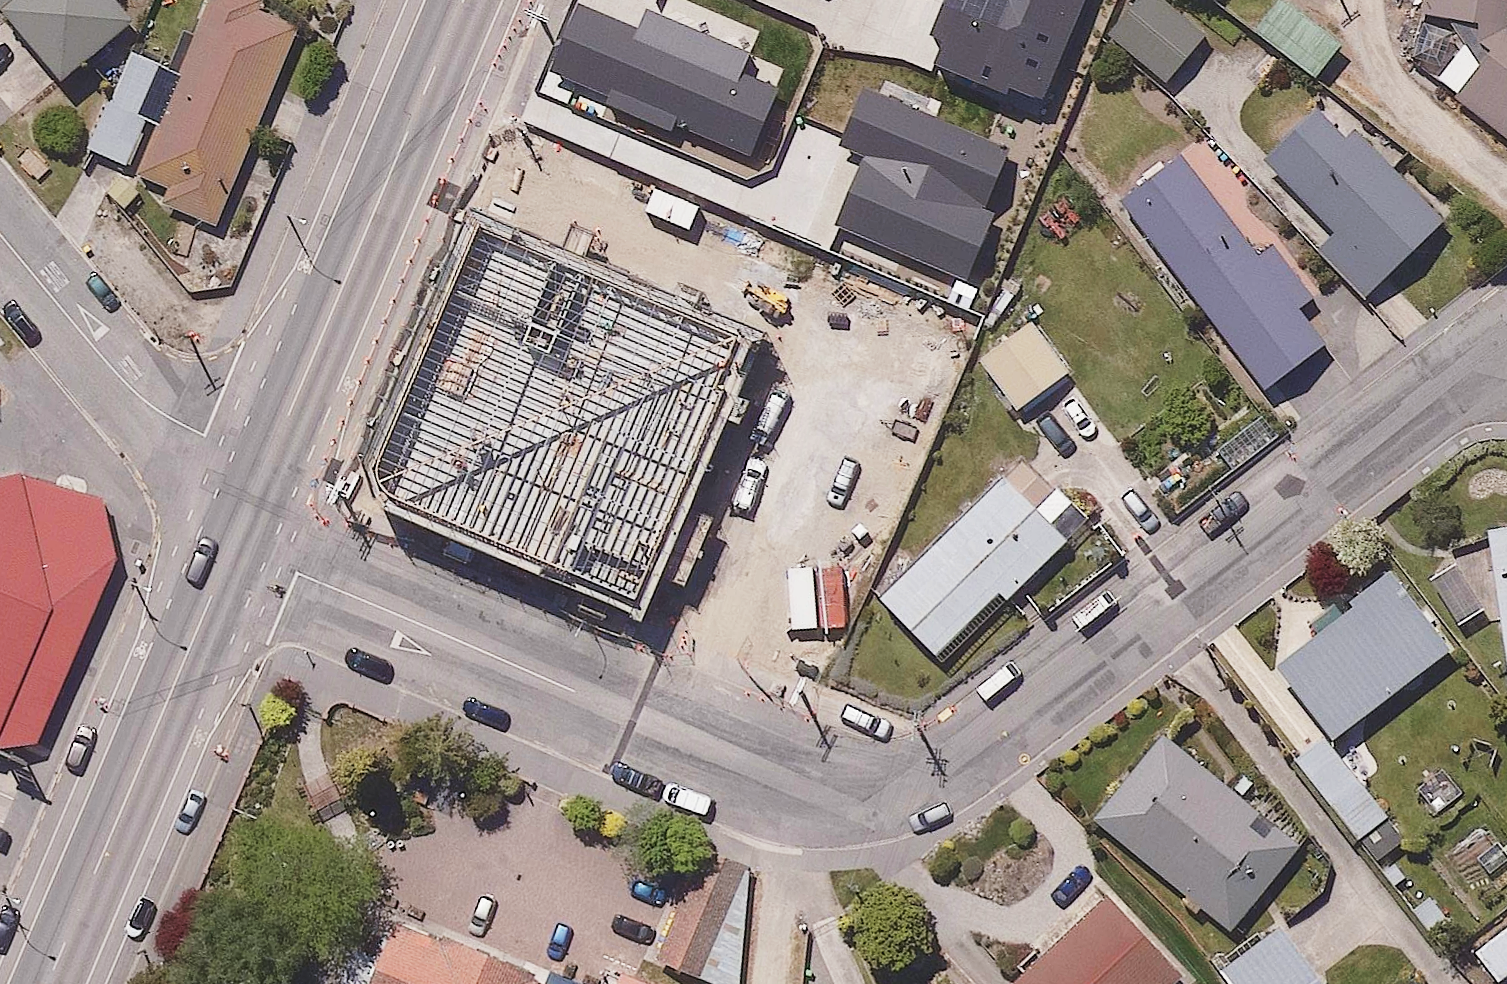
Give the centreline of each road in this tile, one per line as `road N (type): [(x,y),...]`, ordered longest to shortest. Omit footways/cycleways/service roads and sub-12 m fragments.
road 1 (residential): [(1506,354),(953,753),(915,776),(872,786),(788,783),(233,549)]
road 2 (primary): [(463,0),(267,462)]
road 3 (primary): [(233,549),(49,983)]
road 4 (residential): [(267,462),(145,401),(0,234)]

